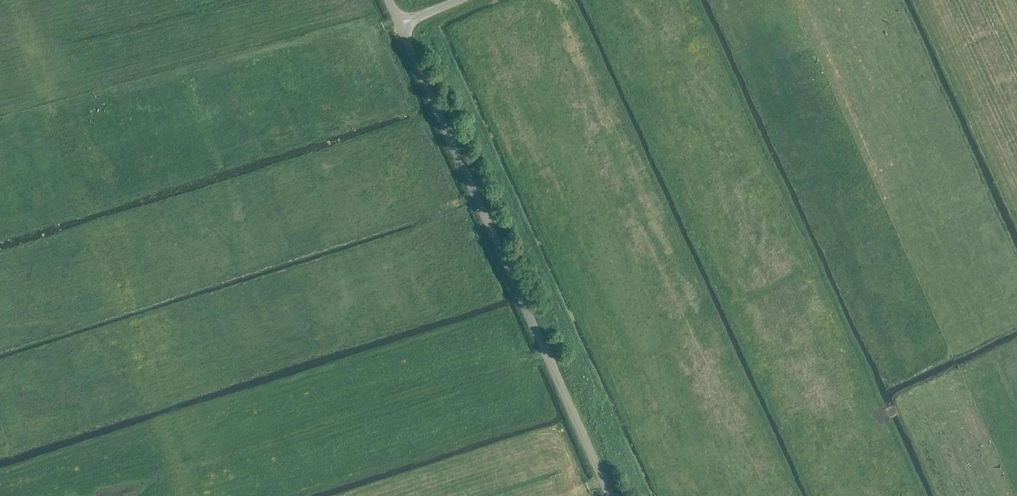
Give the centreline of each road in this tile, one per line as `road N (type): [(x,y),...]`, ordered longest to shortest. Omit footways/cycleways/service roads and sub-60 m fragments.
road 1 (unclassified): [(609,495),(399,24)]

